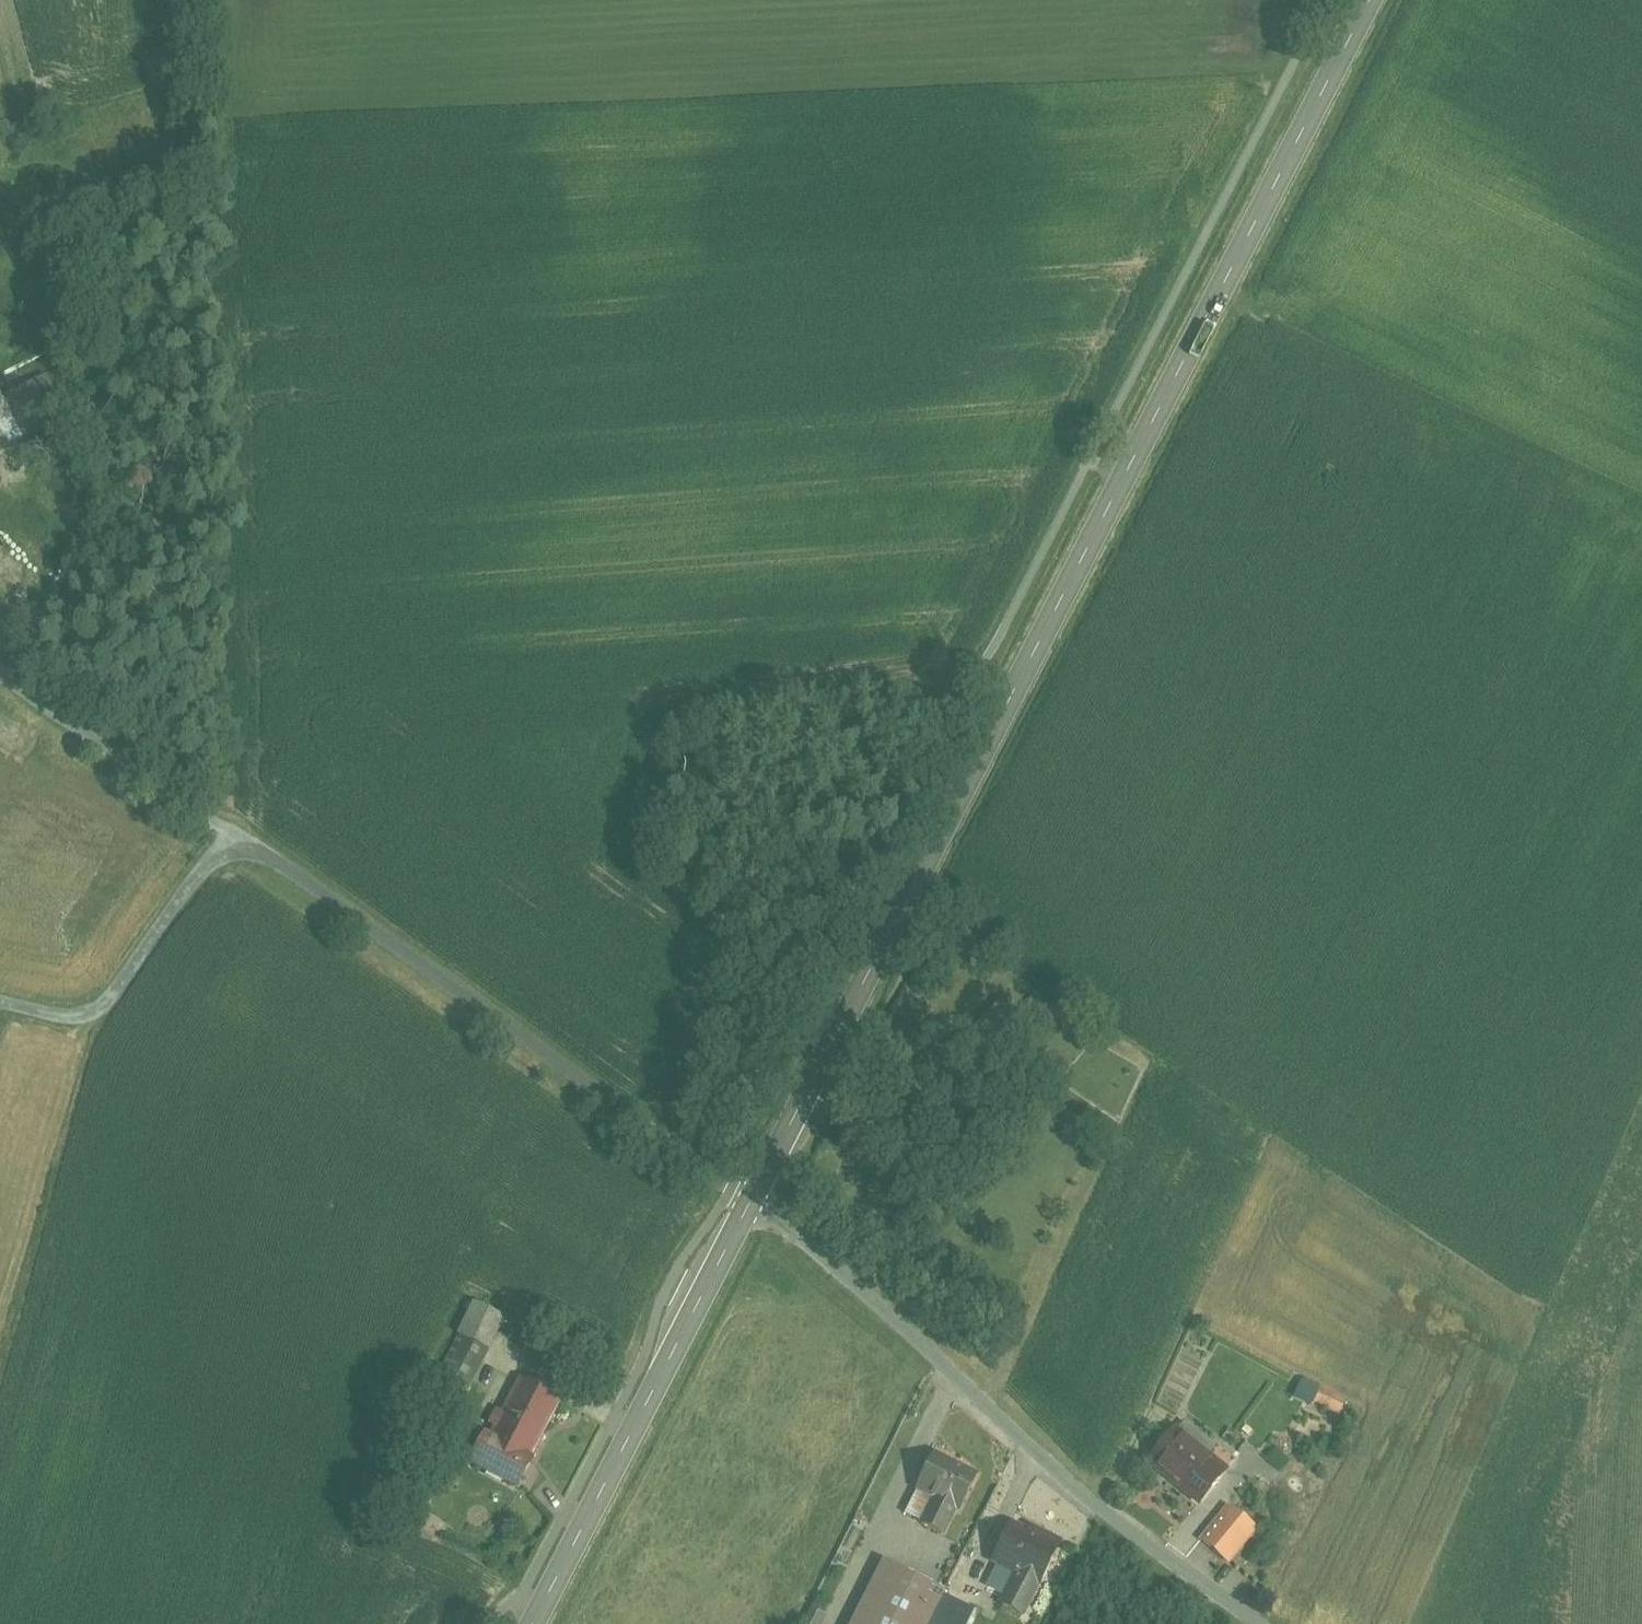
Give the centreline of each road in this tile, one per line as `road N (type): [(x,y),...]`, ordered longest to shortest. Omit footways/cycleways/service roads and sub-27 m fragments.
road 1 (tertiary): [(1370,0),(751,1200)]
road 2 (unclassified): [(1260,1623),(1106,1516),(751,1200)]
road 3 (unclassified): [(751,1200),(673,1132),(234,821)]
road 4 (tertiary): [(751,1200),(529,1623)]
road 5 (unclassified): [(234,821),(113,984),(83,998),(0,979)]
road 6 (unclassified): [(234,821),(0,661)]

